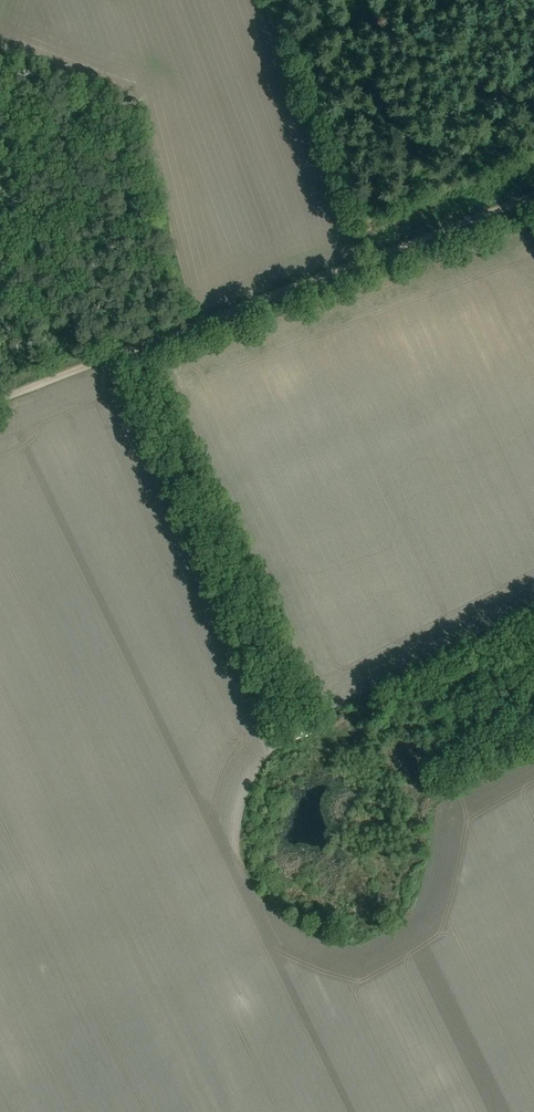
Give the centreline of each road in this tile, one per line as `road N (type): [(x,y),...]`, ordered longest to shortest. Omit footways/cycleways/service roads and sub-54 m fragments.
road 1 (track): [(0,399),(533,194)]

